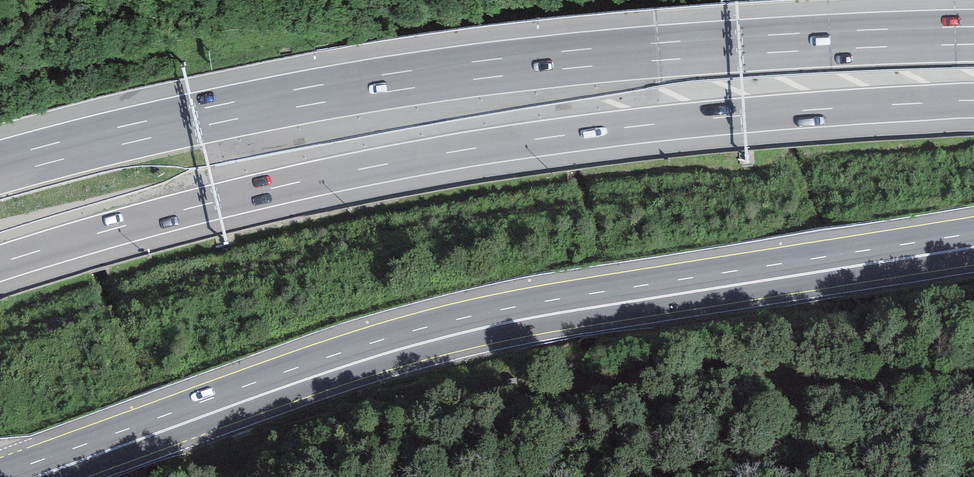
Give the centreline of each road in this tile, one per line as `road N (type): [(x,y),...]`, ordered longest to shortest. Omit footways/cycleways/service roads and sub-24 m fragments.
road 1 (primary): [(973,239),(459,325),(338,360),(14,476)]
road 2 (motorway): [(0,263),(210,202),(479,147),(766,113),(973,101)]
road 3 (motorway): [(973,36),(760,44),(483,69),(225,112),(0,167)]
road 4 (track): [(973,378),(883,383),(724,371),(568,390)]

